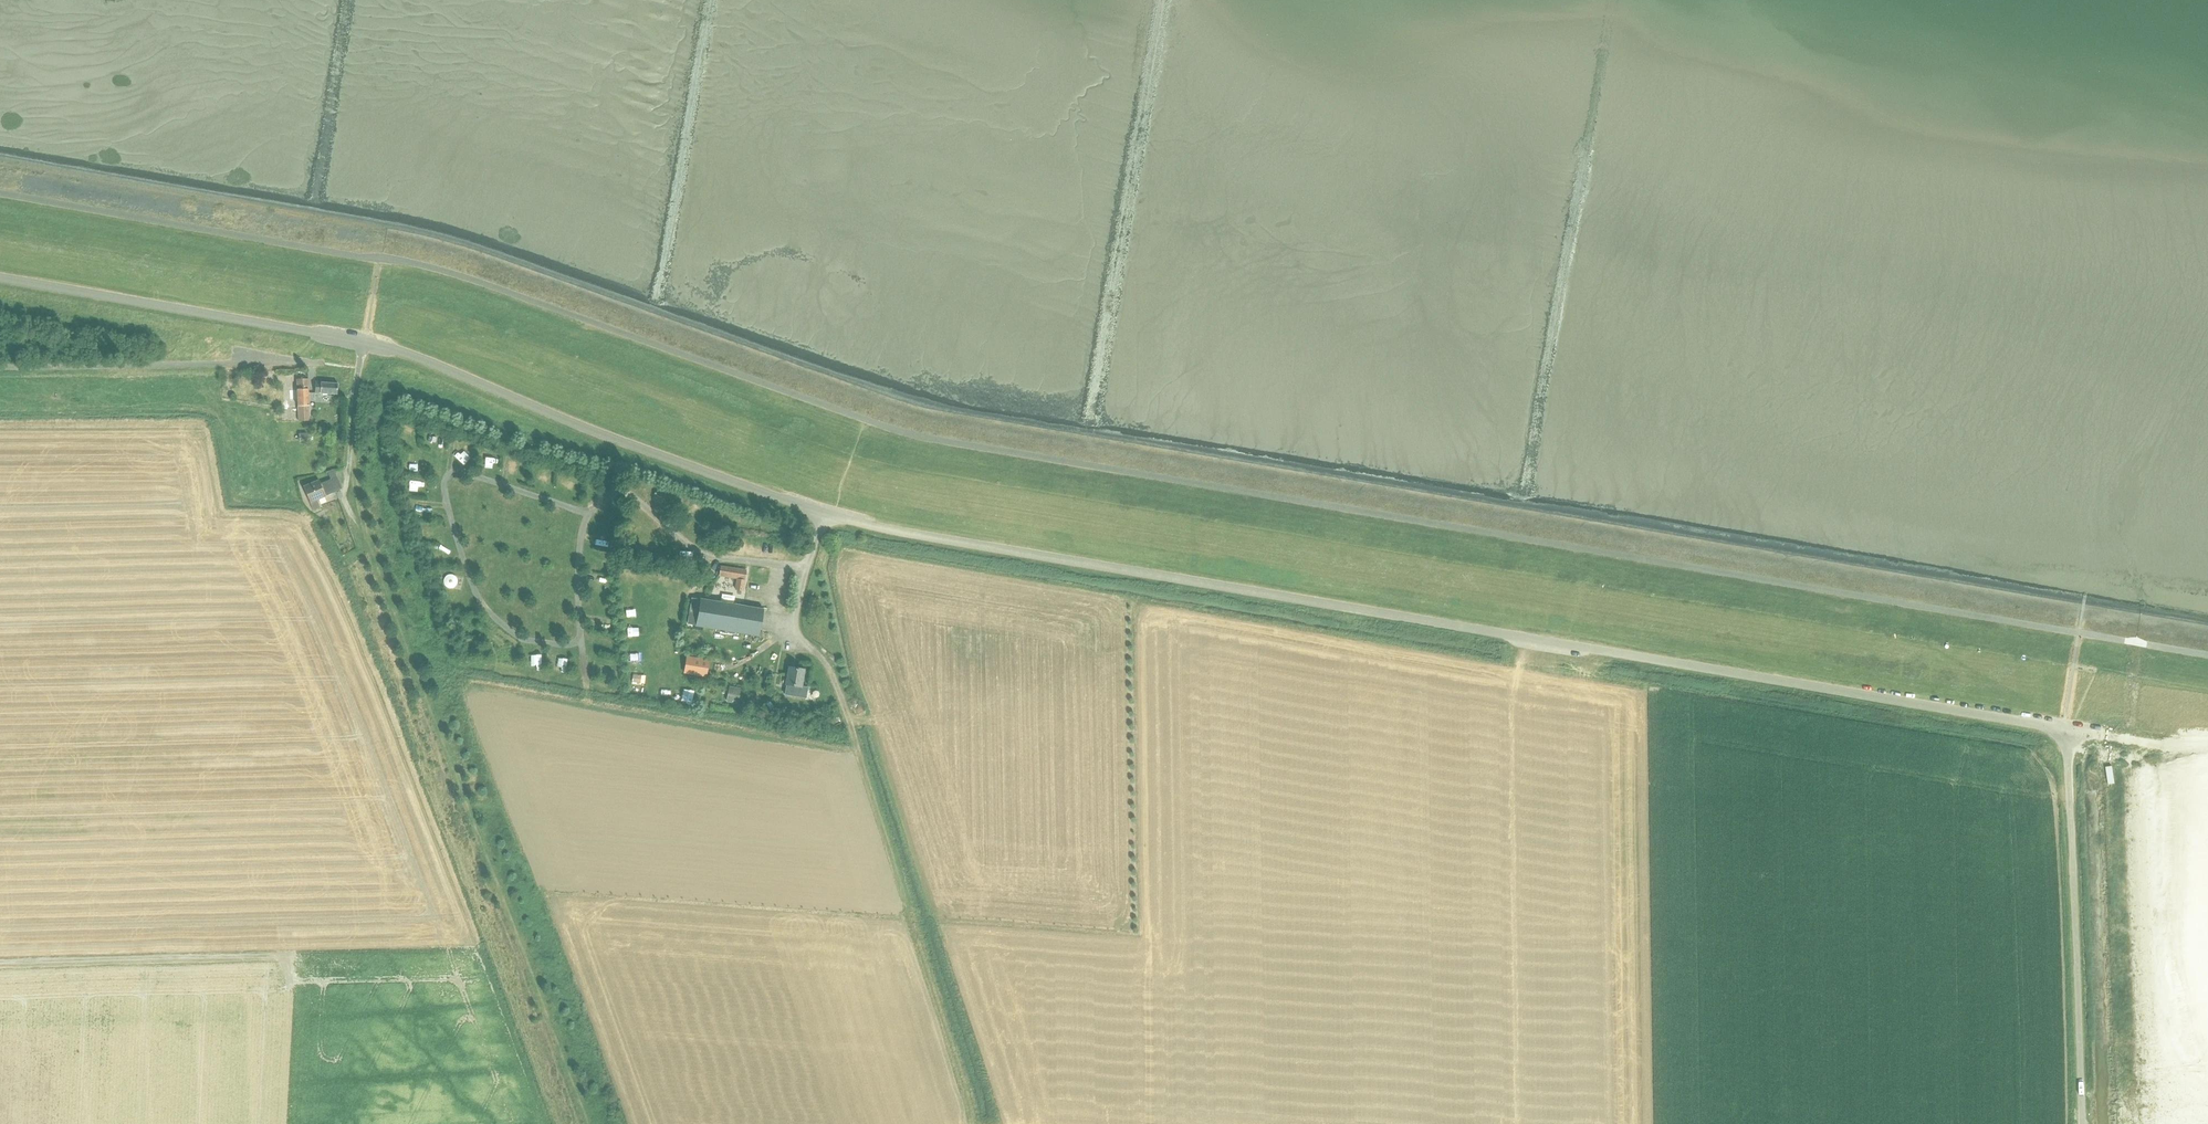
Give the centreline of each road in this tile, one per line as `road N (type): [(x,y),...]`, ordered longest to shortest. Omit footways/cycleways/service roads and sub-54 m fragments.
road 1 (unclassified): [(2070,730),(827,517),(365,341)]
road 2 (track): [(592,1123),(367,528),(353,470)]
road 3 (unclassified): [(2084,1123),(2070,730)]
road 4 (unclassified): [(365,341),(0,276)]
road 5 (residential): [(2070,730),(2127,764),(2170,932),(2207,1029)]
road 6 (residential): [(0,368),(320,362)]
road 7 (residential): [(365,341),(347,498)]

